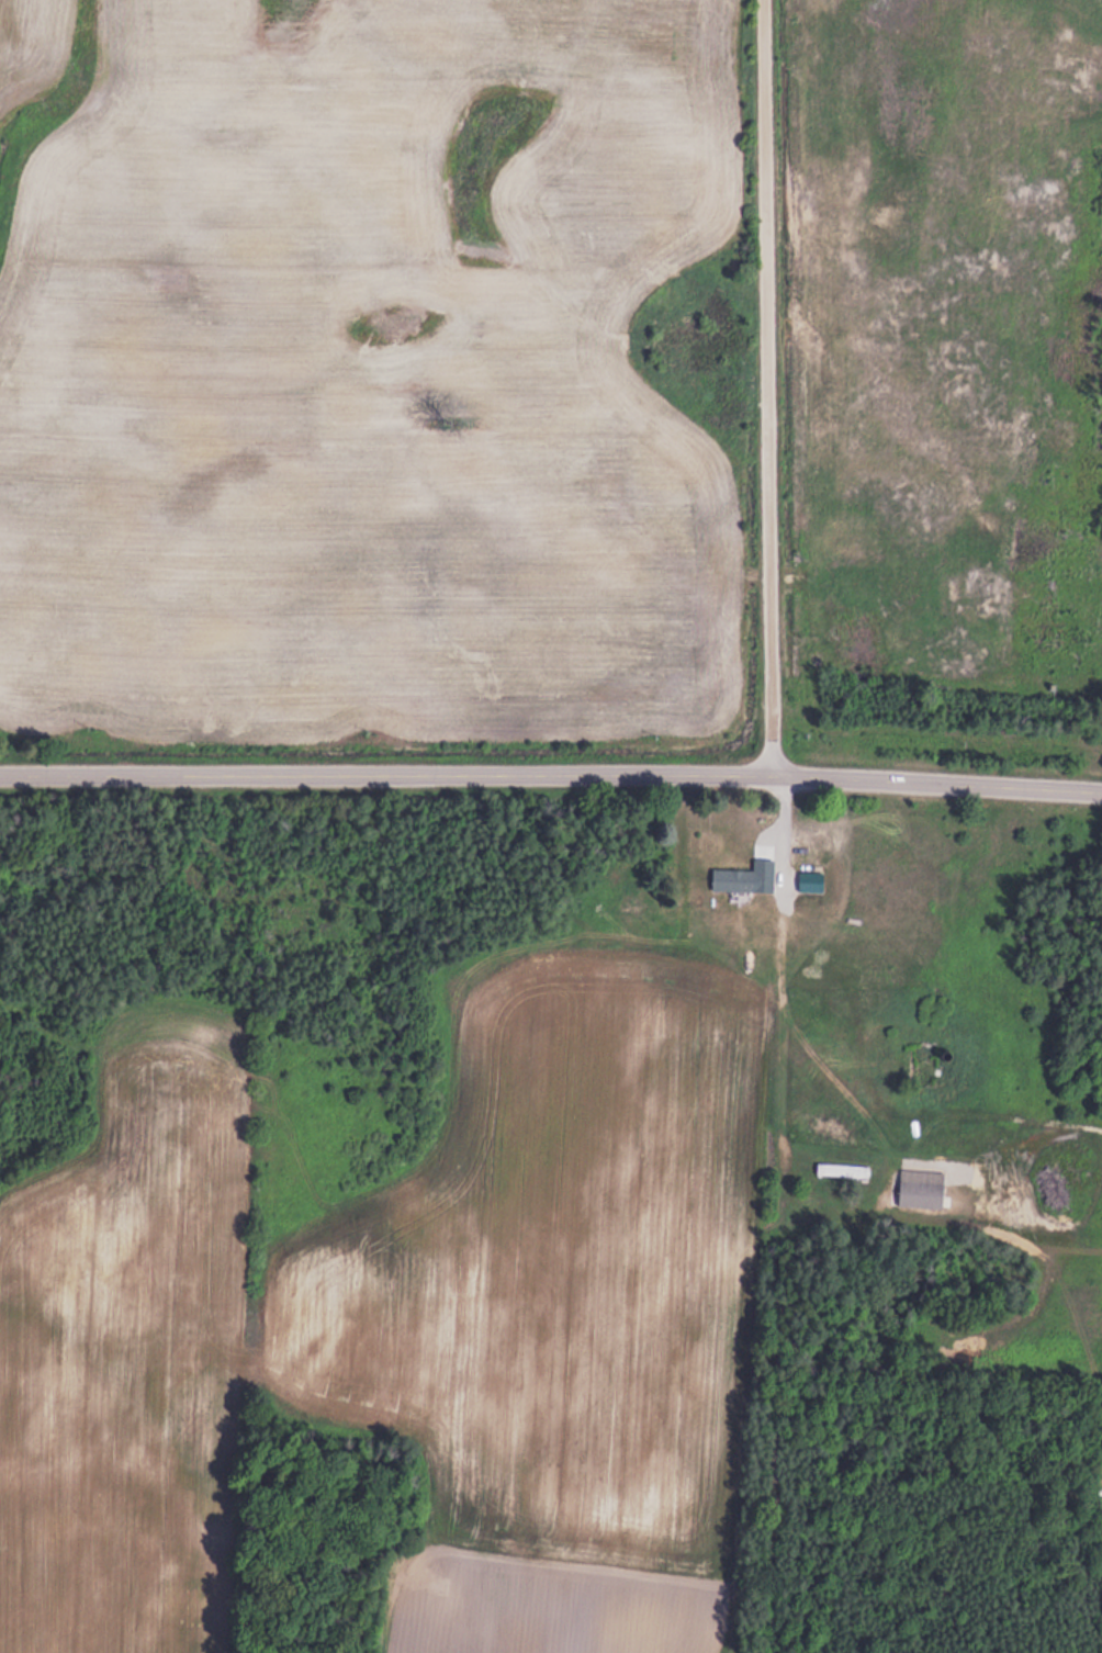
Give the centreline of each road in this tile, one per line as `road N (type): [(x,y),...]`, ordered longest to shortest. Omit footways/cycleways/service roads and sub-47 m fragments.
road 1 (residential): [(1101,792),(768,775),(0,775)]
road 2 (residential): [(768,775),(759,0)]

